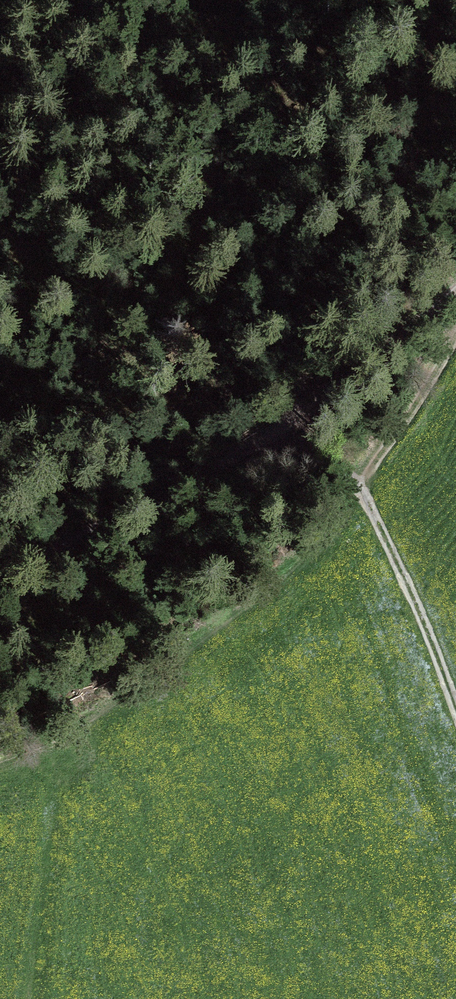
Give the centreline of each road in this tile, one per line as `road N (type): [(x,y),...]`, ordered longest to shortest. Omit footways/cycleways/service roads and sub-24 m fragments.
road 1 (track): [(455,292),(270,434),(101,543),(0,589)]
road 2 (track): [(455,708),(359,484)]
road 3 (track): [(455,330),(359,484)]

